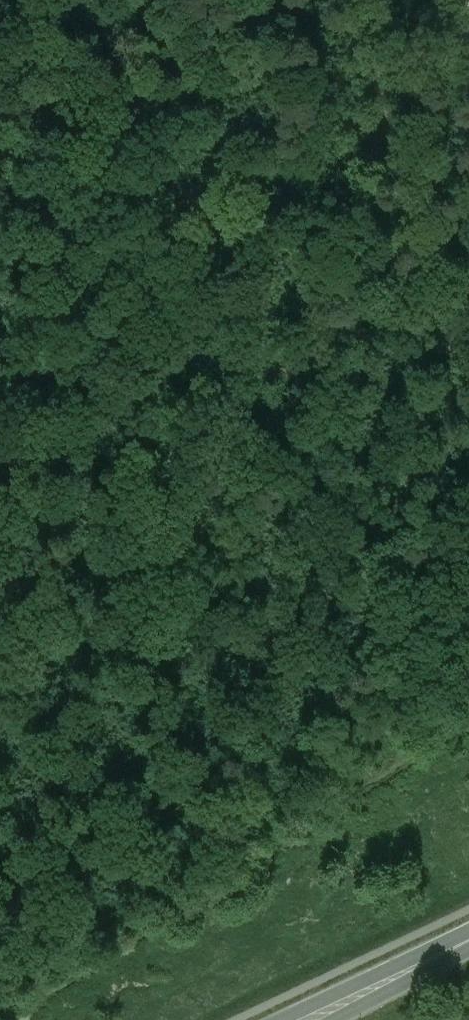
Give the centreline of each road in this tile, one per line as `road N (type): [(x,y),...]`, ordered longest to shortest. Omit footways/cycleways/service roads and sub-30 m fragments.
road 1 (secondary): [(311,1019),(468,940)]

